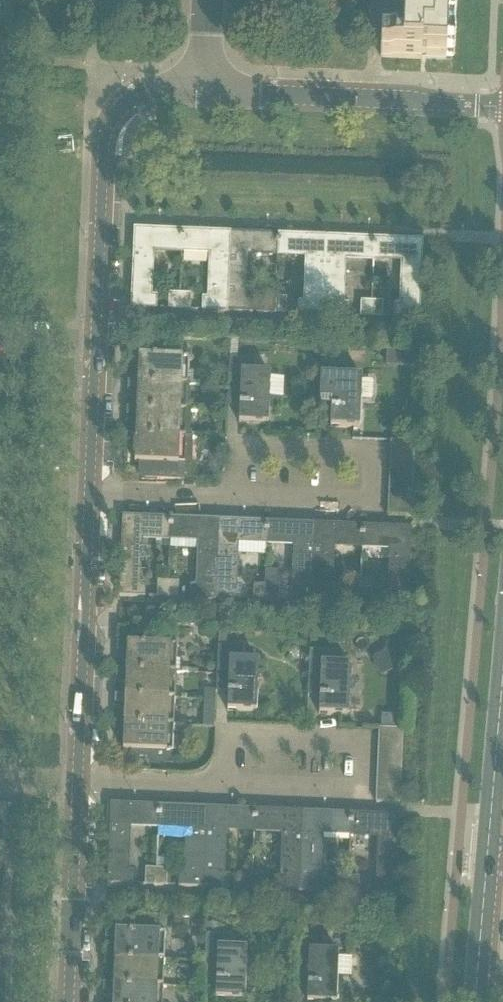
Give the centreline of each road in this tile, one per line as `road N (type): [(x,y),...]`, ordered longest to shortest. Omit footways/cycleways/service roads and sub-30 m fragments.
road 1 (residential): [(217,789),(361,794),(357,742),(223,735)]
road 2 (tertiary): [(205,92),(147,89),(116,113),(101,342)]
road 3 (tertiary): [(502,110),(205,92)]
road 4 (secondary): [(476,1001),(502,712)]
road 5 (tertiary): [(95,497),(81,781)]
road 6 (residential): [(218,502),(219,445),(369,455),(369,510)]
road 7 (tertiary): [(81,781),(68,1001)]
road 8 (tertiary): [(101,342),(95,497)]
road 9 (residential): [(369,510),(218,502)]
road 10 (residential): [(81,781),(217,789)]
road 11 (residential): [(218,502),(95,497)]

